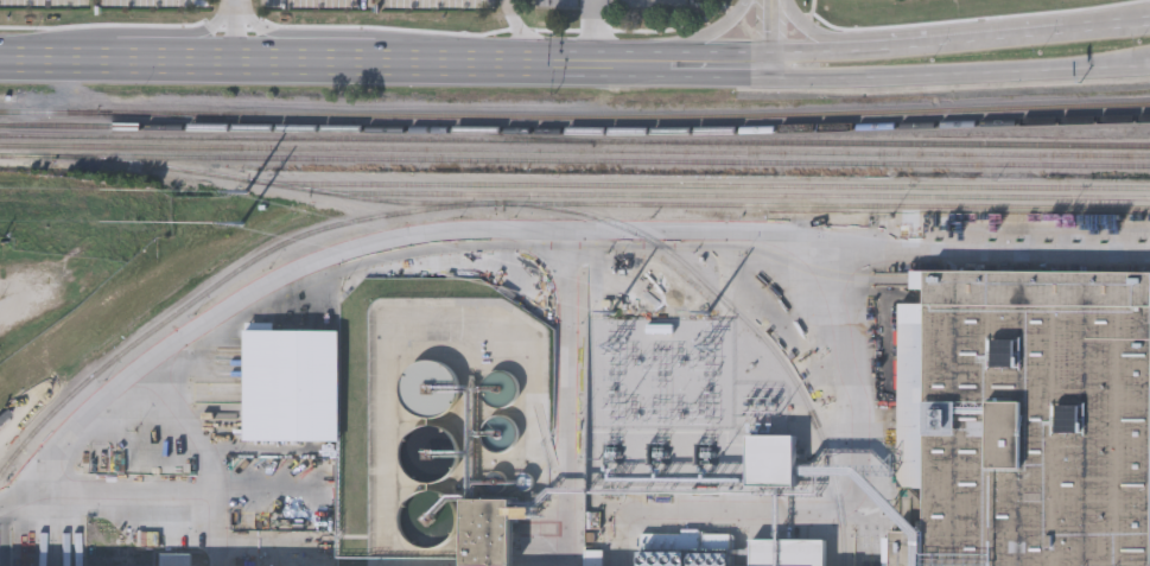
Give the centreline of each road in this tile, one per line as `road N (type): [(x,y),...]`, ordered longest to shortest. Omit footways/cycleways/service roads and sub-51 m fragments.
road 1 (primary): [(668,70),(0,60)]
road 2 (primary): [(767,69),(832,83),(1149,59)]
road 3 (primary): [(1149,20),(828,49)]

